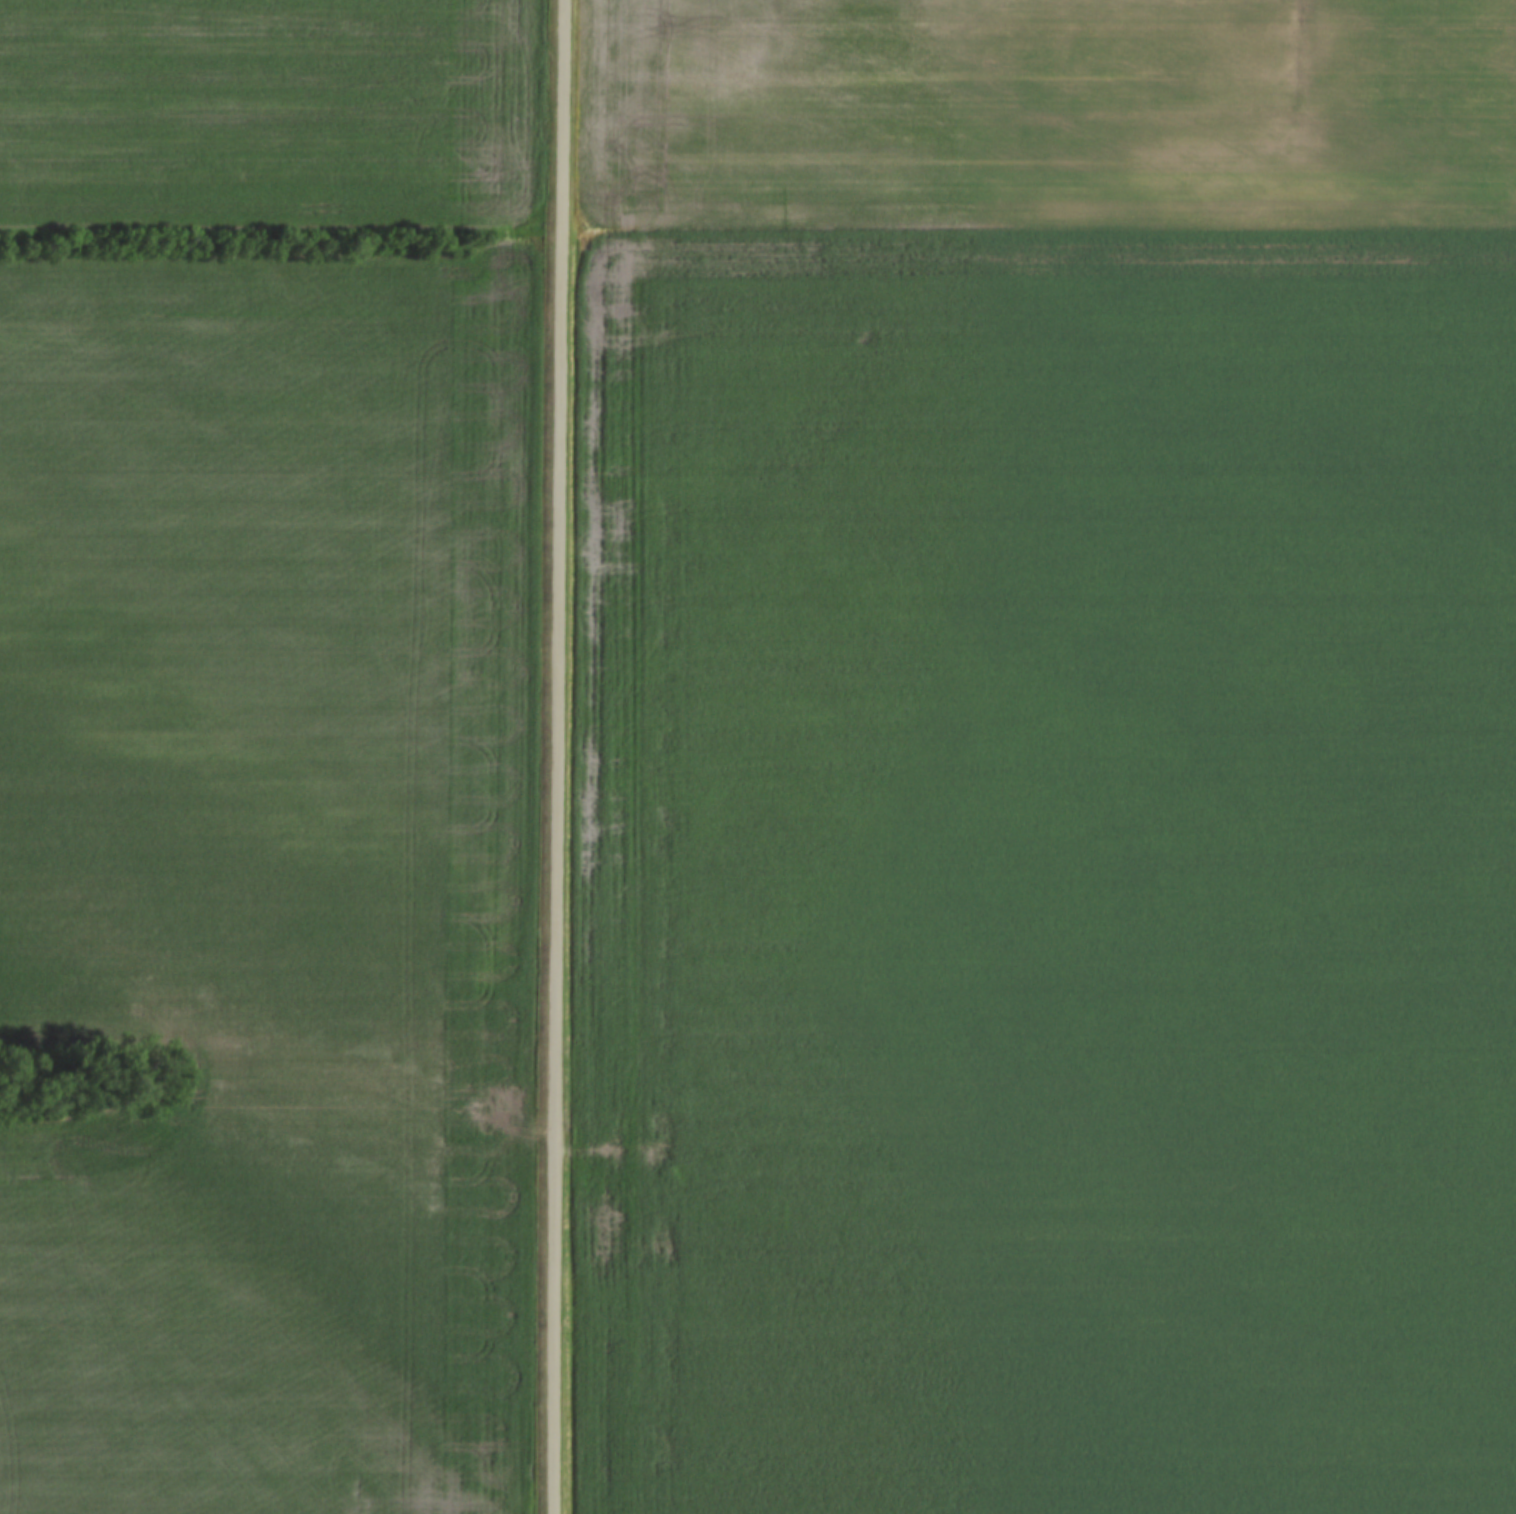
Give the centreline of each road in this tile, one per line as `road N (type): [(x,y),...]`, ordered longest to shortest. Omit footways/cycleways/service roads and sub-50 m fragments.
road 1 (residential): [(564,0),(553,1513)]

